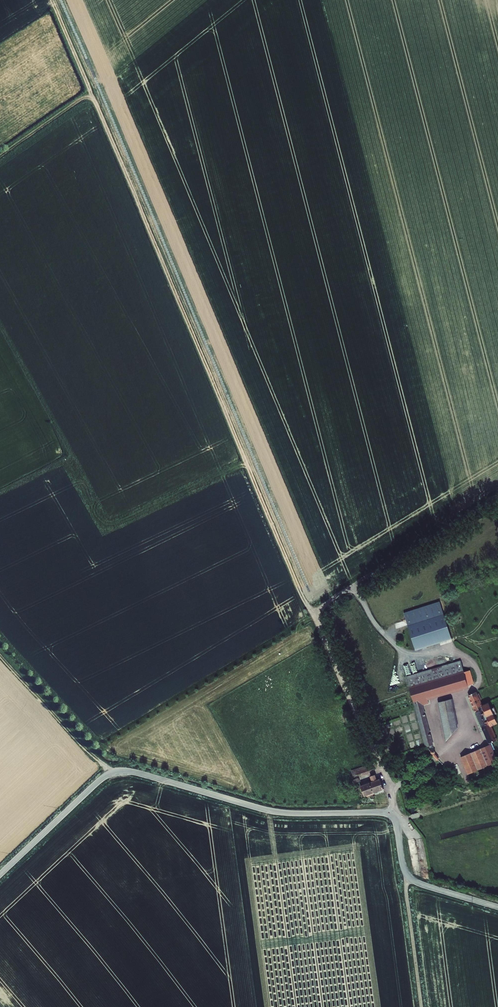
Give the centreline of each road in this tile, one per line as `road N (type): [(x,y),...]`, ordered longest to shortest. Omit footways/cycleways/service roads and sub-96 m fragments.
road 1 (track): [(50,0),(377,755),(393,796),(390,814)]
road 2 (tertiary): [(0,874),(100,780),(124,771),(274,812),(390,814),(411,879),(497,907)]
road 3 (track): [(114,772),(0,658)]
road 4 (track): [(421,1006),(408,875)]

